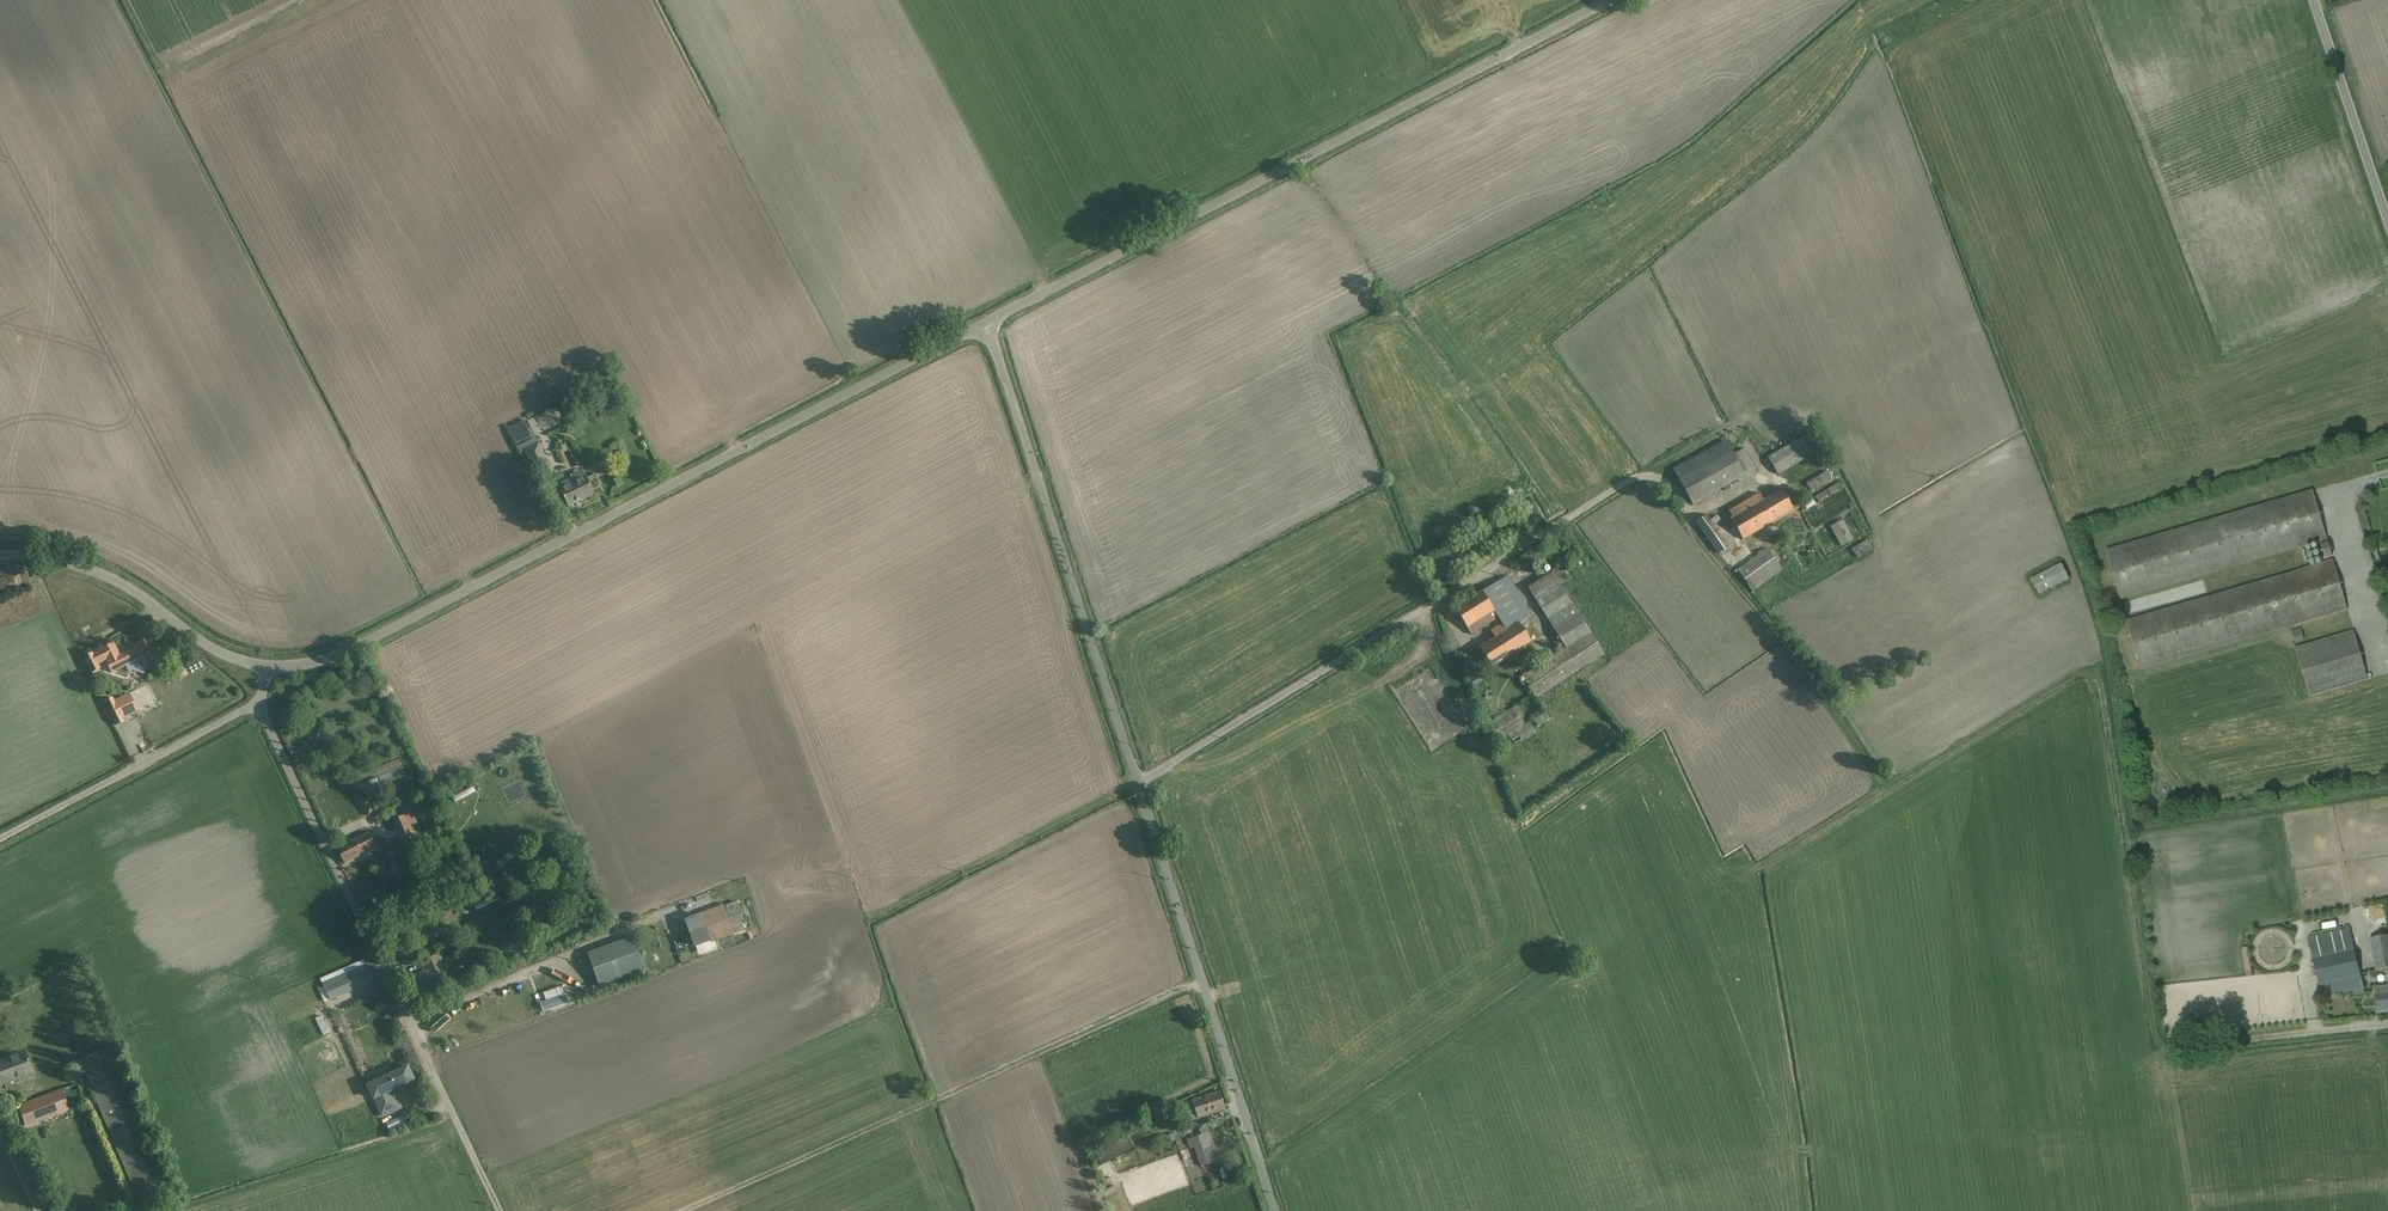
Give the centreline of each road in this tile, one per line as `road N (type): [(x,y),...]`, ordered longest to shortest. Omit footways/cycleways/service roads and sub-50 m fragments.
road 1 (track): [(1690,522),(1890,785),(2072,675),(2097,678),(2160,1048),(2358,1028)]
road 2 (unclassified): [(272,666),(331,659),(367,644),(986,322)]
road 3 (unclassified): [(986,322),(1612,0)]
road 4 (unclassified): [(1138,784),(1628,481),(1659,479),(1672,487),(1690,522)]
road 5 (track): [(682,1210),(1203,978)]
road 6 (unclassified): [(1138,784),(986,322)]
road 7 (unclassified): [(1279,1210),(1138,784)]
road 8 (unclassified): [(411,1024),(261,701)]
road 9 (unclassified): [(272,666),(225,655),(98,571),(60,557),(0,553)]
road 10 (unclassified): [(0,841),(261,701)]
road 11 (unclassified): [(411,1024),(640,924)]
road 12 (unclassified): [(2387,212),(2316,0)]
road 13 (track): [(1763,866),(1890,785)]

